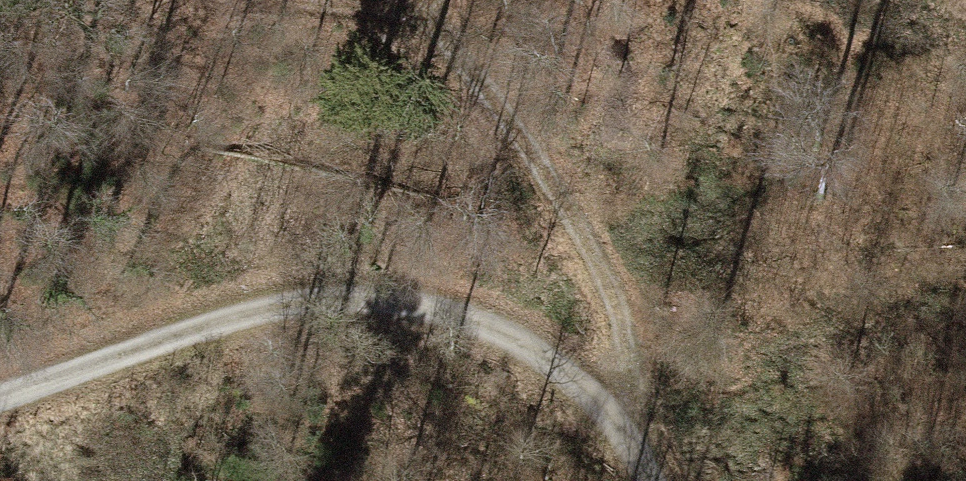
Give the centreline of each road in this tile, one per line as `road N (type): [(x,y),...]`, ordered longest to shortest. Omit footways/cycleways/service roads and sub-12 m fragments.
road 1 (track): [(0,381),(296,285),(434,302),(535,346),(629,441),(647,480)]
road 2 (track): [(629,441),(636,398),(603,263),(508,113),(426,11),(312,0)]

